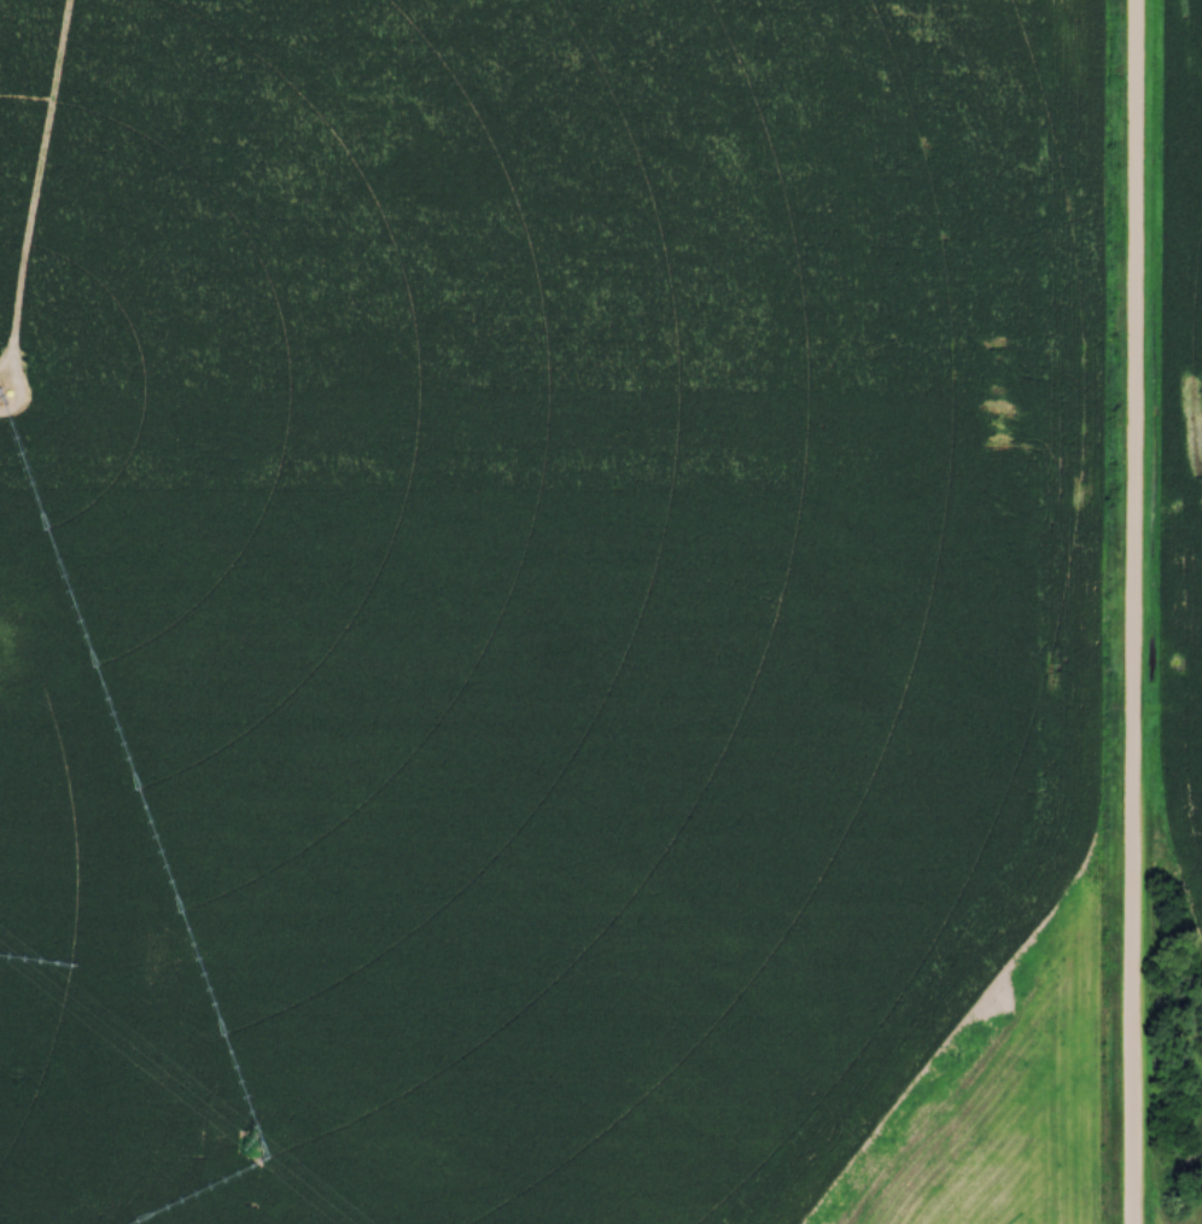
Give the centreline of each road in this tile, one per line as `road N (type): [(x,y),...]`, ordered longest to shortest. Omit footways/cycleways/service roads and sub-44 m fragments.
road 1 (residential): [(1136,1223),(1136,0)]

